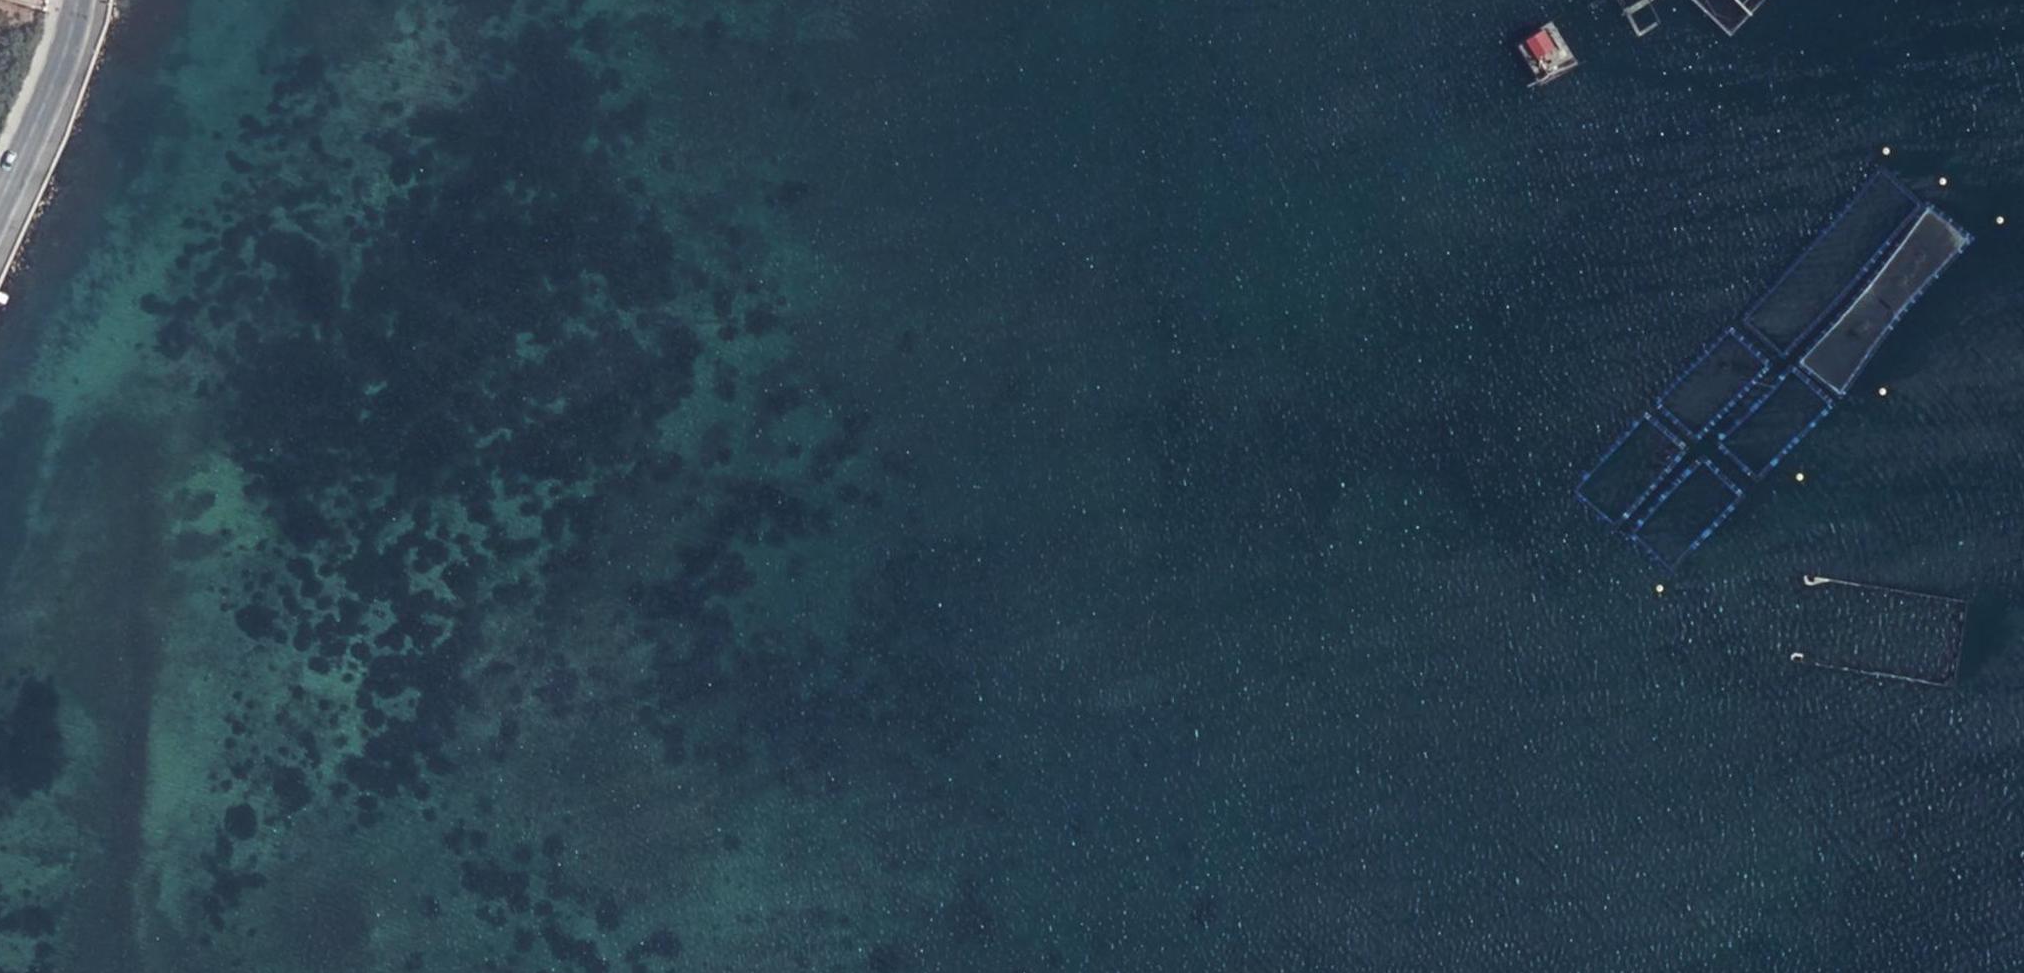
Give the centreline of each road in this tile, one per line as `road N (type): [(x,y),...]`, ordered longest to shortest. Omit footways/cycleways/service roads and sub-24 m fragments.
road 1 (secondary): [(0,203),(79,0)]

